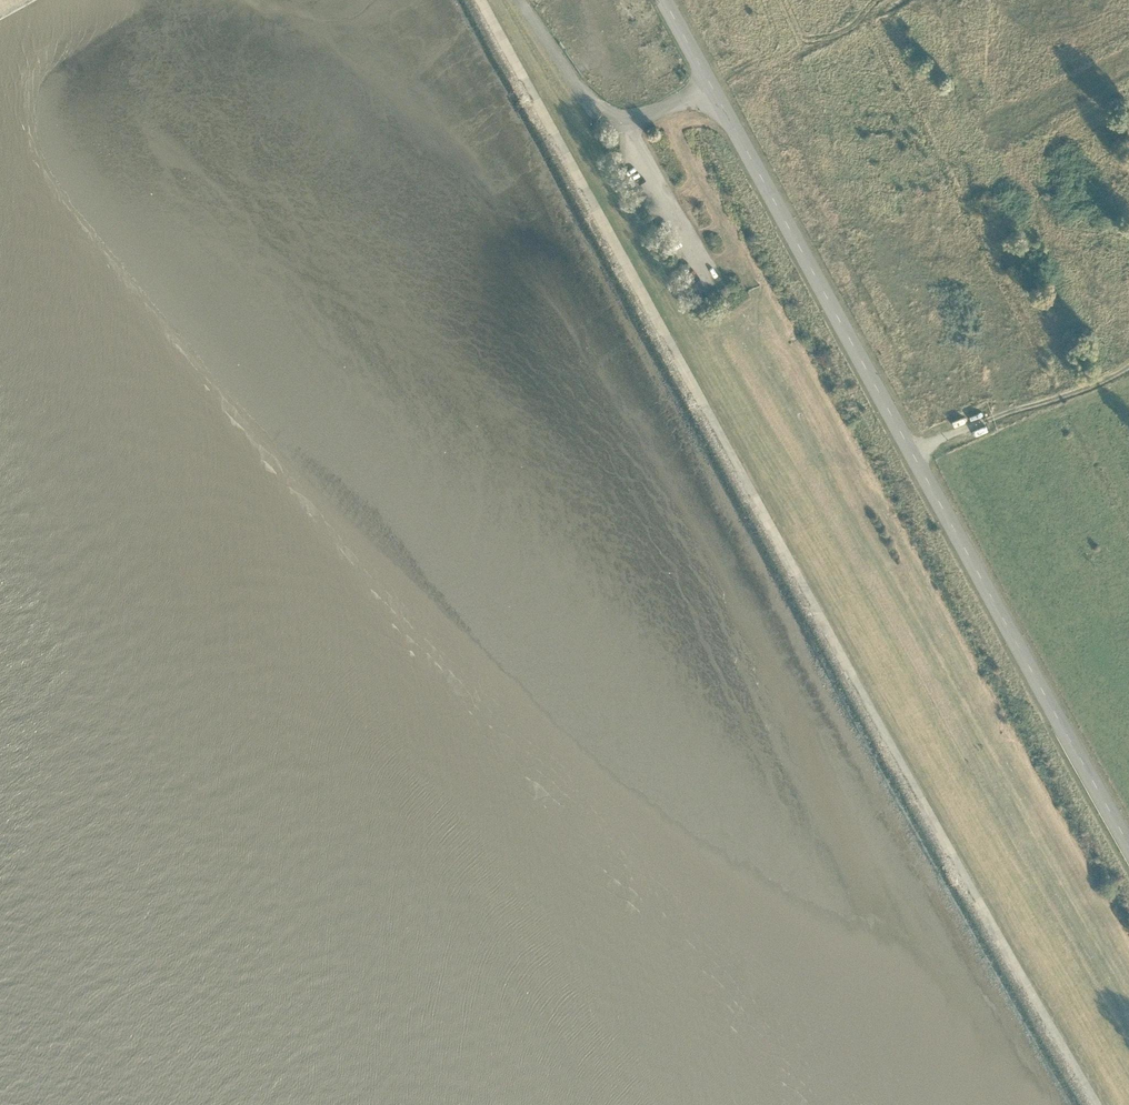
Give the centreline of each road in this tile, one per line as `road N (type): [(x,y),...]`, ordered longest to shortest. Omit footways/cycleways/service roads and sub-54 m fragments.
road 1 (residential): [(663,0),(1128,844)]
road 2 (track): [(707,82),(637,119),(605,113),(521,0)]

